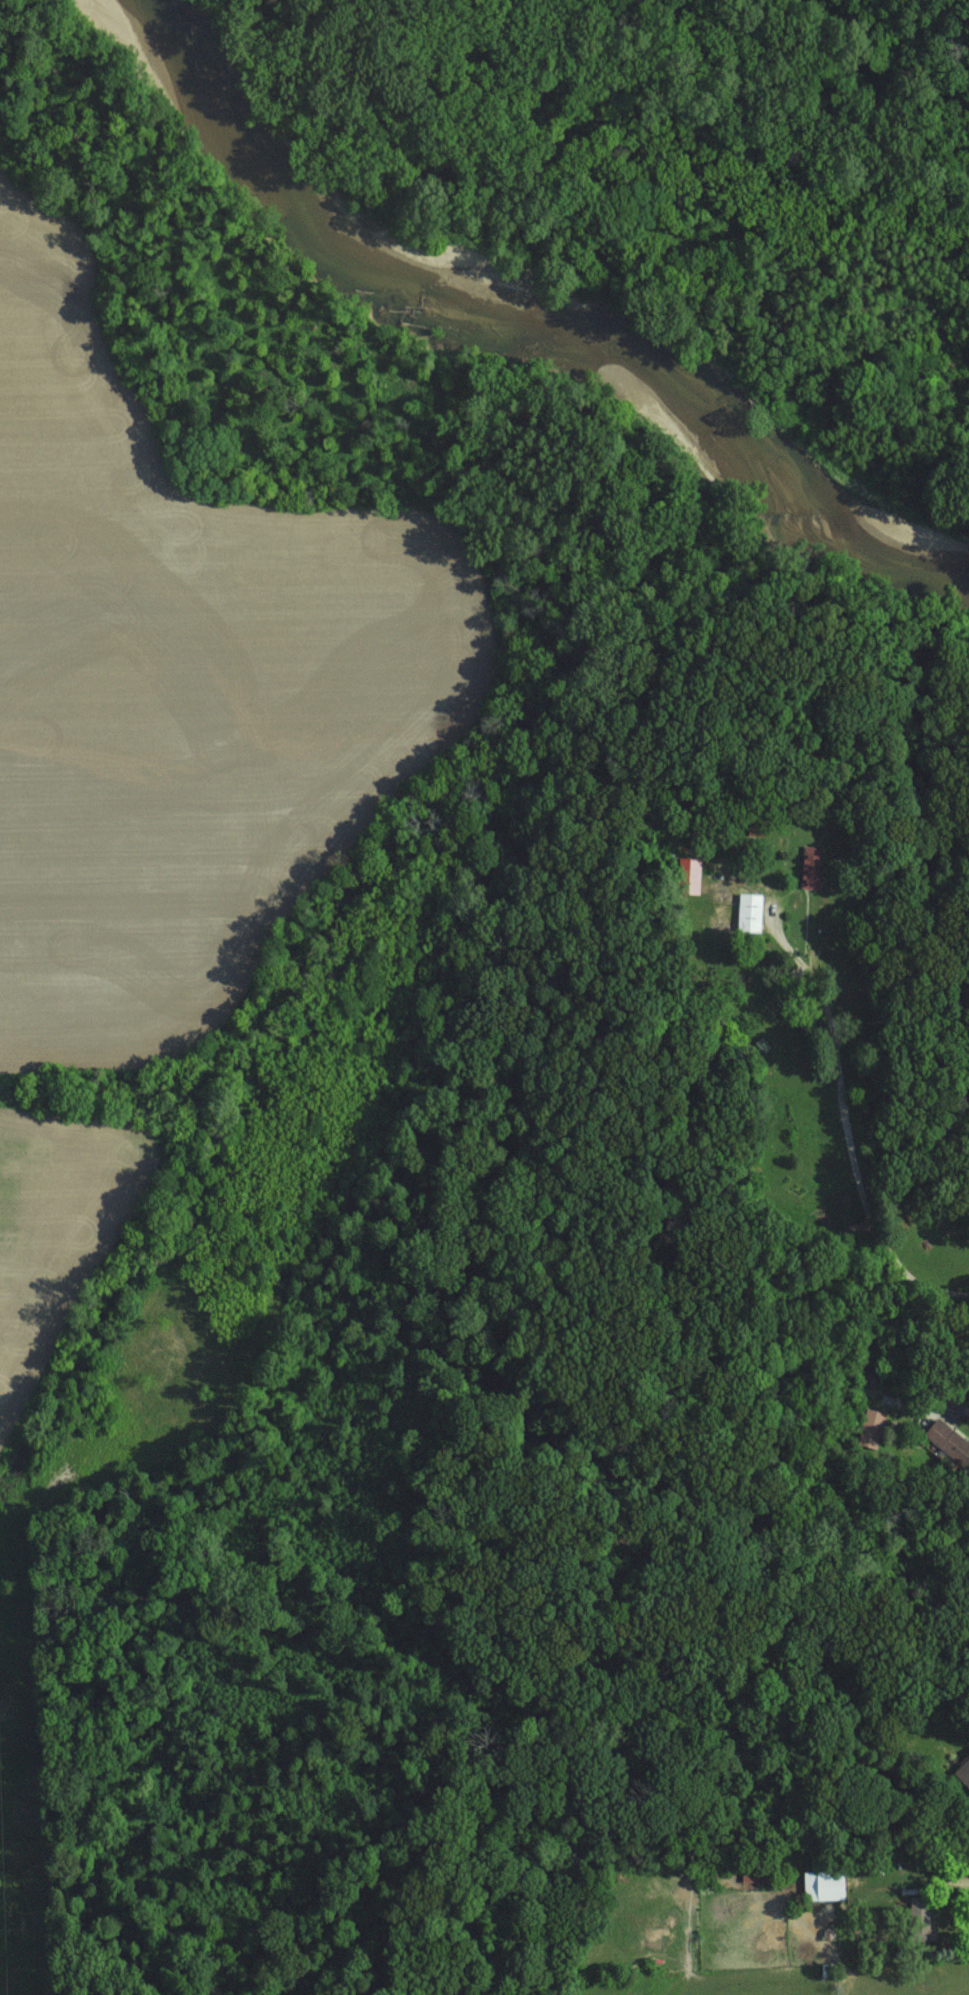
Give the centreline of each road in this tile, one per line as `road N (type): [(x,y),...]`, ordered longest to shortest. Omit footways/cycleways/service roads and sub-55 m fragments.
road 1 (residential): [(968,1436),(844,1436),(722,1455),(633,1489),(544,1539),(328,1731),(264,1759),(180,1781),(105,1770)]
road 2 (residential): [(823,856),(878,1209),(901,1235),(968,1255)]
road 3 (residential): [(507,1574),(498,1644),(510,1752),(447,1942)]

